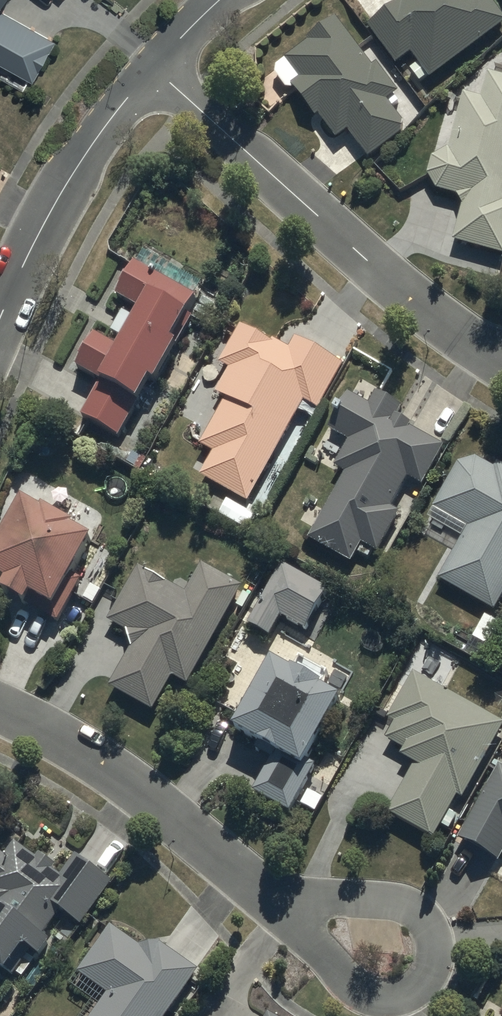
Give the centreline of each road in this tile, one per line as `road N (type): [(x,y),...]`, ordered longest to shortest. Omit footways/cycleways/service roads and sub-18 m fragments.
road 1 (residential): [(152,66),(415,304),(501,358)]
road 2 (residential): [(0,709),(132,784),(288,909)]
road 3 (residential): [(288,909),(357,897),(403,901),(429,929),(432,948),(418,983),(383,998),(347,985),(319,949)]
road 4 (residential): [(152,66),(66,184),(0,317)]

